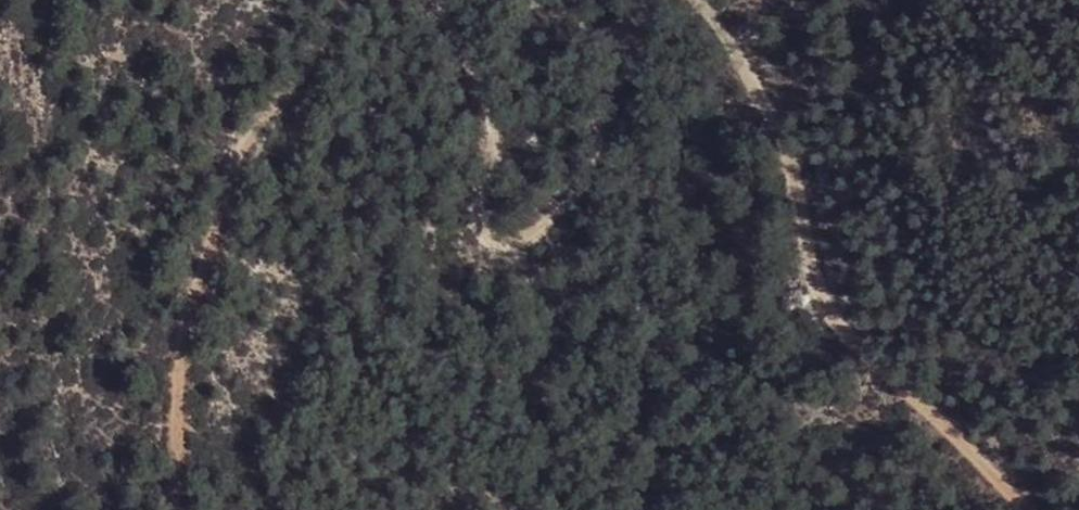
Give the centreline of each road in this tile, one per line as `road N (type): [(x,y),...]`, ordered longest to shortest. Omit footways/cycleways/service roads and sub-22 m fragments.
road 1 (track): [(711,0),(782,100),(812,168),(830,286),(855,330),(1041,509)]
road 2 (track): [(175,509),(201,323),(253,146),(340,0)]
road 3 (track): [(440,0),(488,110),(480,179),(511,225),(572,198),(640,0)]

